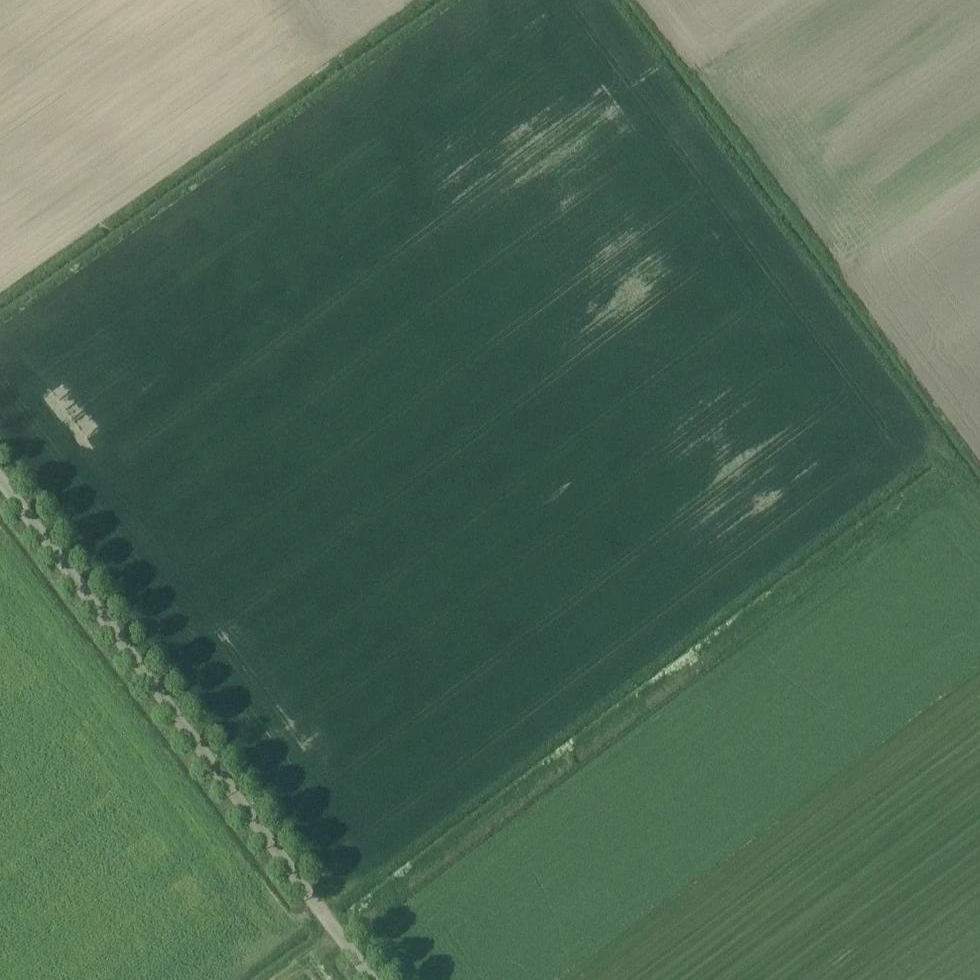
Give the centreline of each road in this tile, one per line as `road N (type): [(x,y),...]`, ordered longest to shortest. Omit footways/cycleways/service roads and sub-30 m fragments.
road 1 (unclassified): [(383,979),(0,469)]

